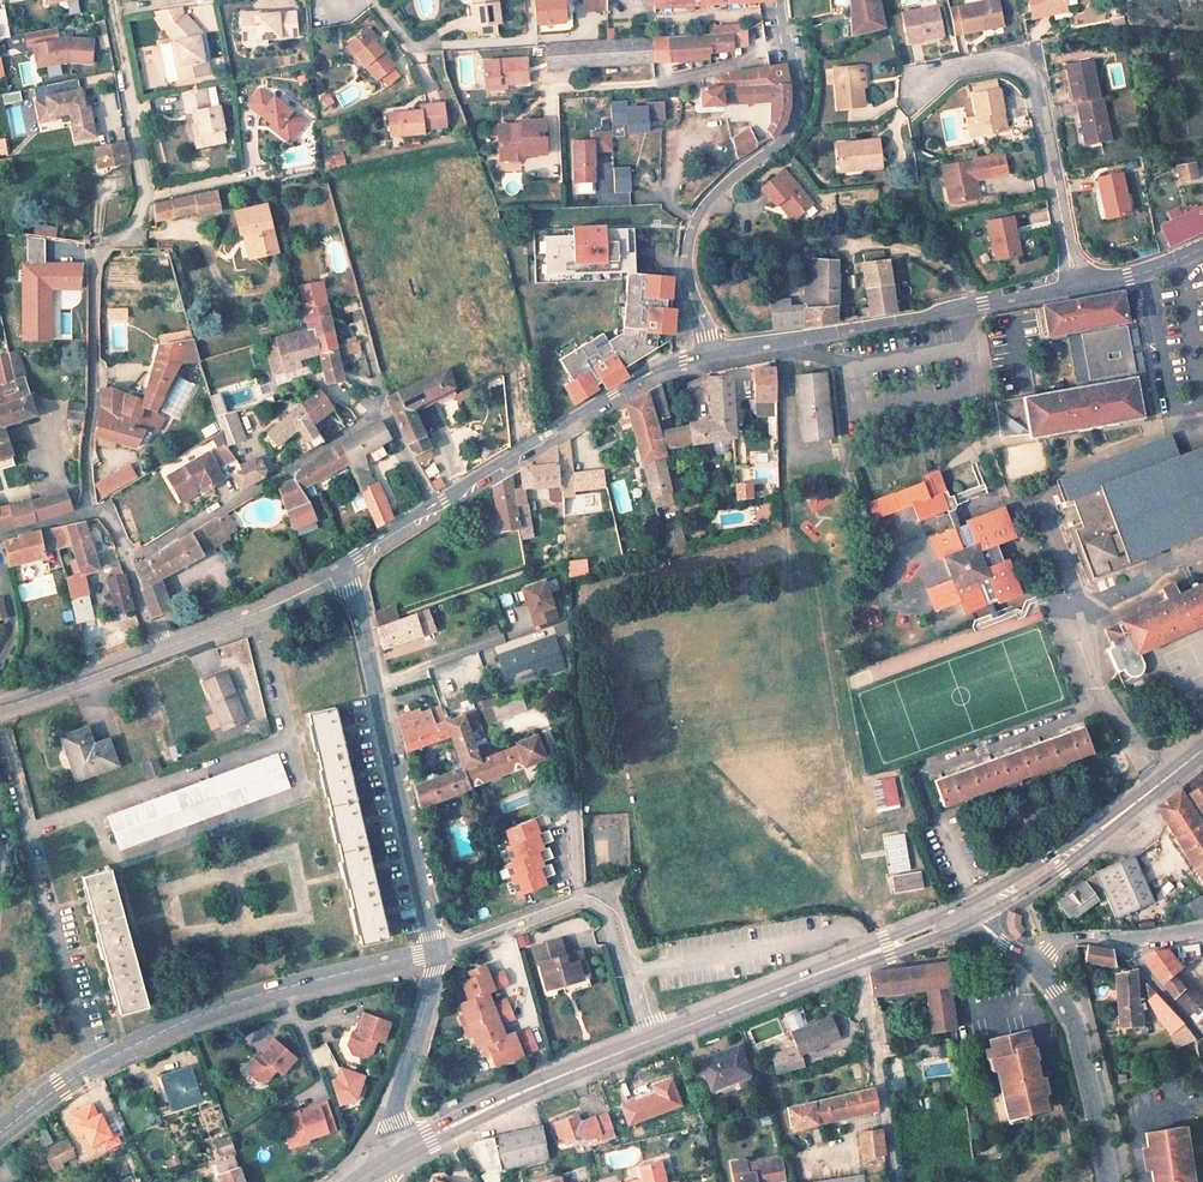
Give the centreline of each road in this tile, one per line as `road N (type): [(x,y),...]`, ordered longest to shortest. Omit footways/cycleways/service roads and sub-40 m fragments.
road 1 (residential): [(715,354),(1159,272),(1202,253)]
road 2 (residential): [(0,1134),(92,1065),(190,1019),(435,954)]
road 3 (residential): [(106,501),(93,451),(99,250),(134,225),(143,187),(131,110)]
road 4 (residential): [(782,0),(802,100),(787,135),(698,212),(687,238),(686,281),(715,354)]
road 5 (residential): [(430,506),(381,410),(130,556)]
road 6 (residential): [(342,569),(435,954)]
road 7 (residential): [(430,506),(652,371),(715,354)]
road 8 (residential): [(435,954),(587,903),(598,906),(615,925),(649,1042)]
road 9 (tertiary): [(381,1162),(463,1118),(649,1042)]
road 10 (tertiary): [(964,914),(1057,860),(1202,747)]
road 11 (residential): [(1018,952),(1044,977),(1073,1029),(1107,1181)]
road 12 (residential): [(857,956),(892,1181)]
road 13 (tertiary): [(649,1042),(857,956)]
road 14 (residential): [(435,954),(381,1162)]
road 15 (residential): [(342,569),(160,647)]
road 16 (residential): [(160,647),(0,707)]
road 17 (residential): [(1119,944),(1202,1036)]

